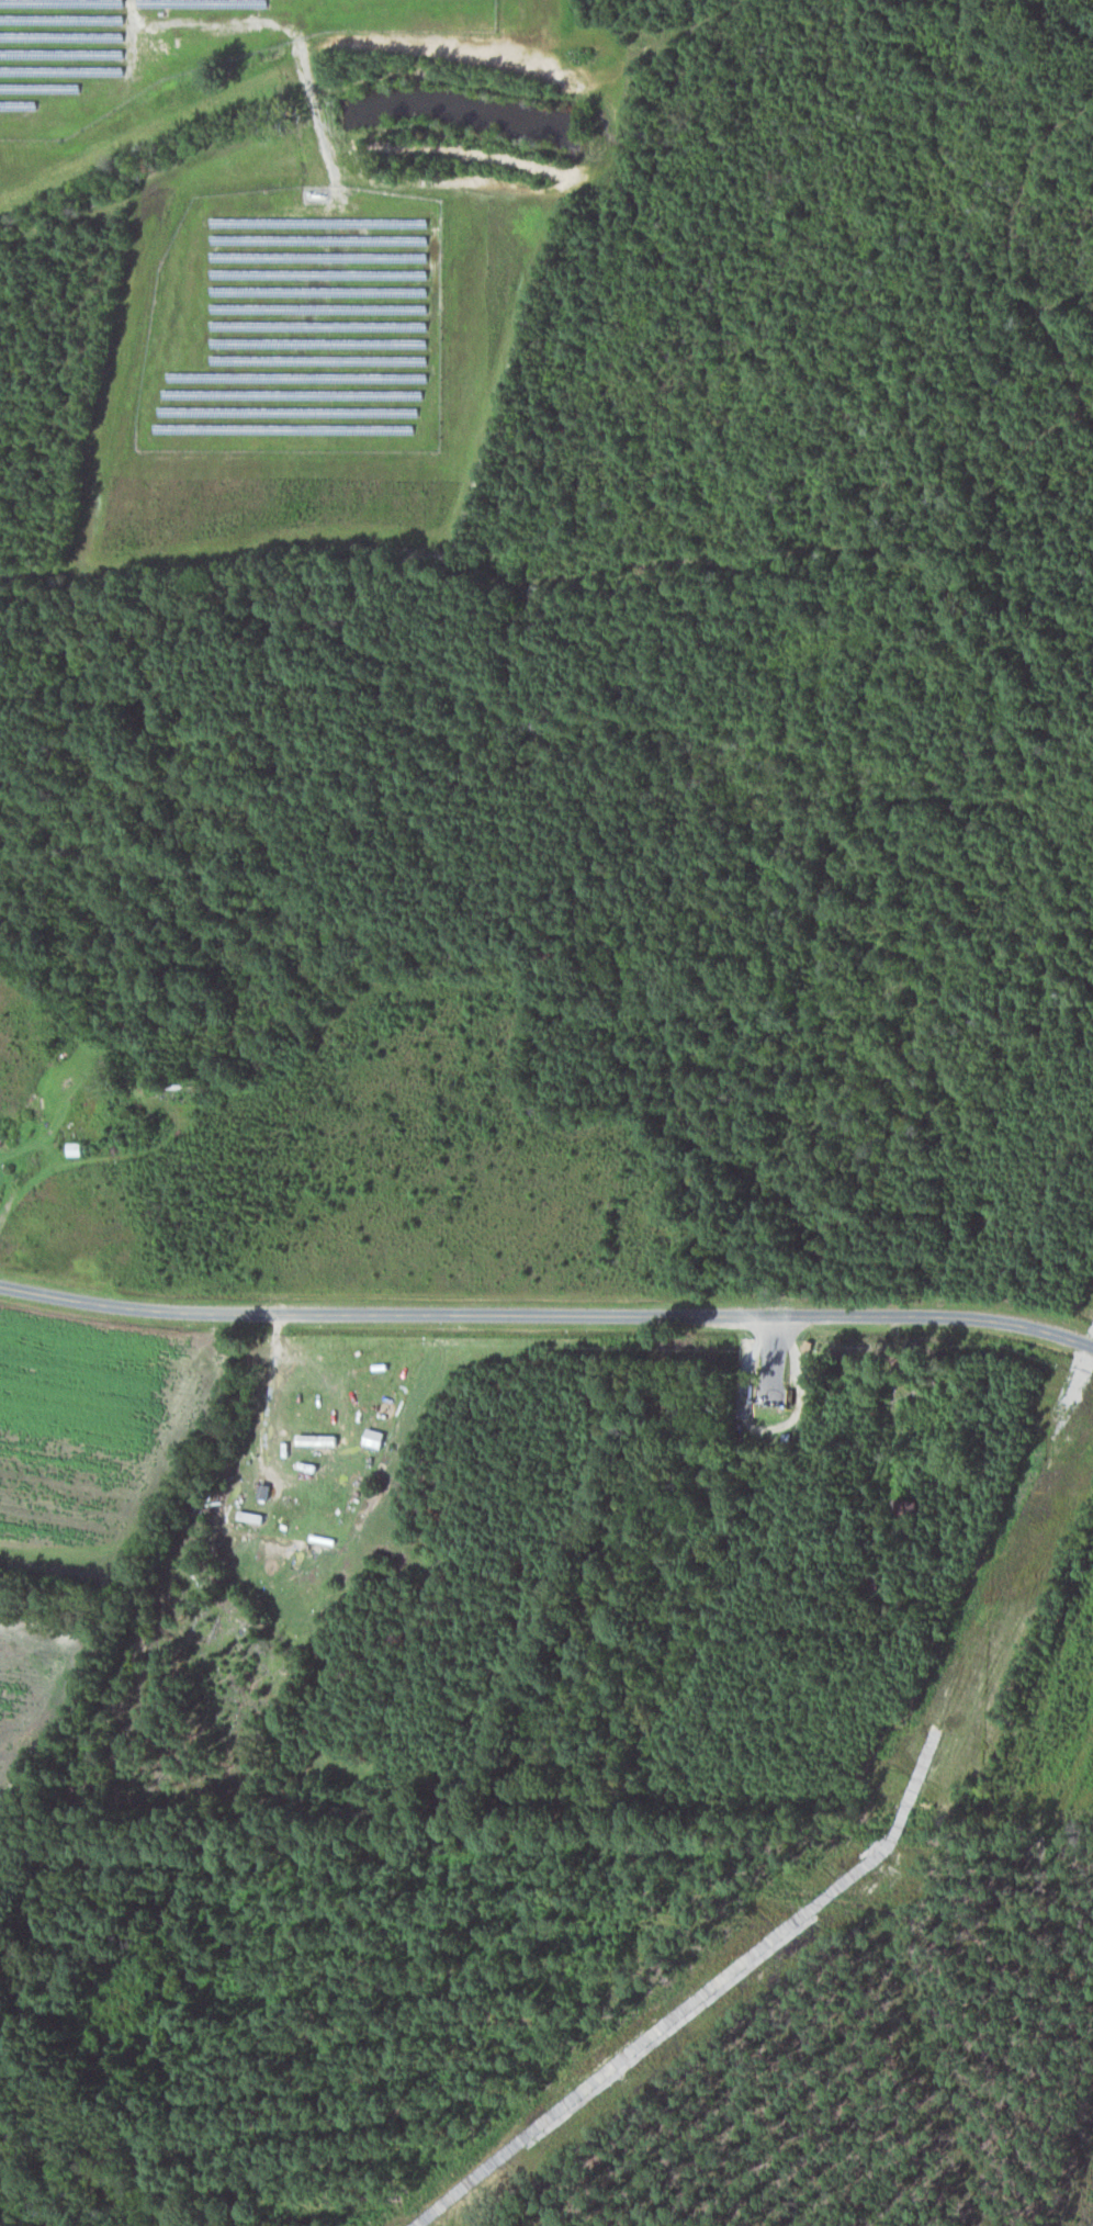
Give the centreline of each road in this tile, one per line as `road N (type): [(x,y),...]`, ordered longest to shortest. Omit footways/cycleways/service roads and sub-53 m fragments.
road 1 (residential): [(0,1285),(292,1324),(979,1320),(1092,1343)]

